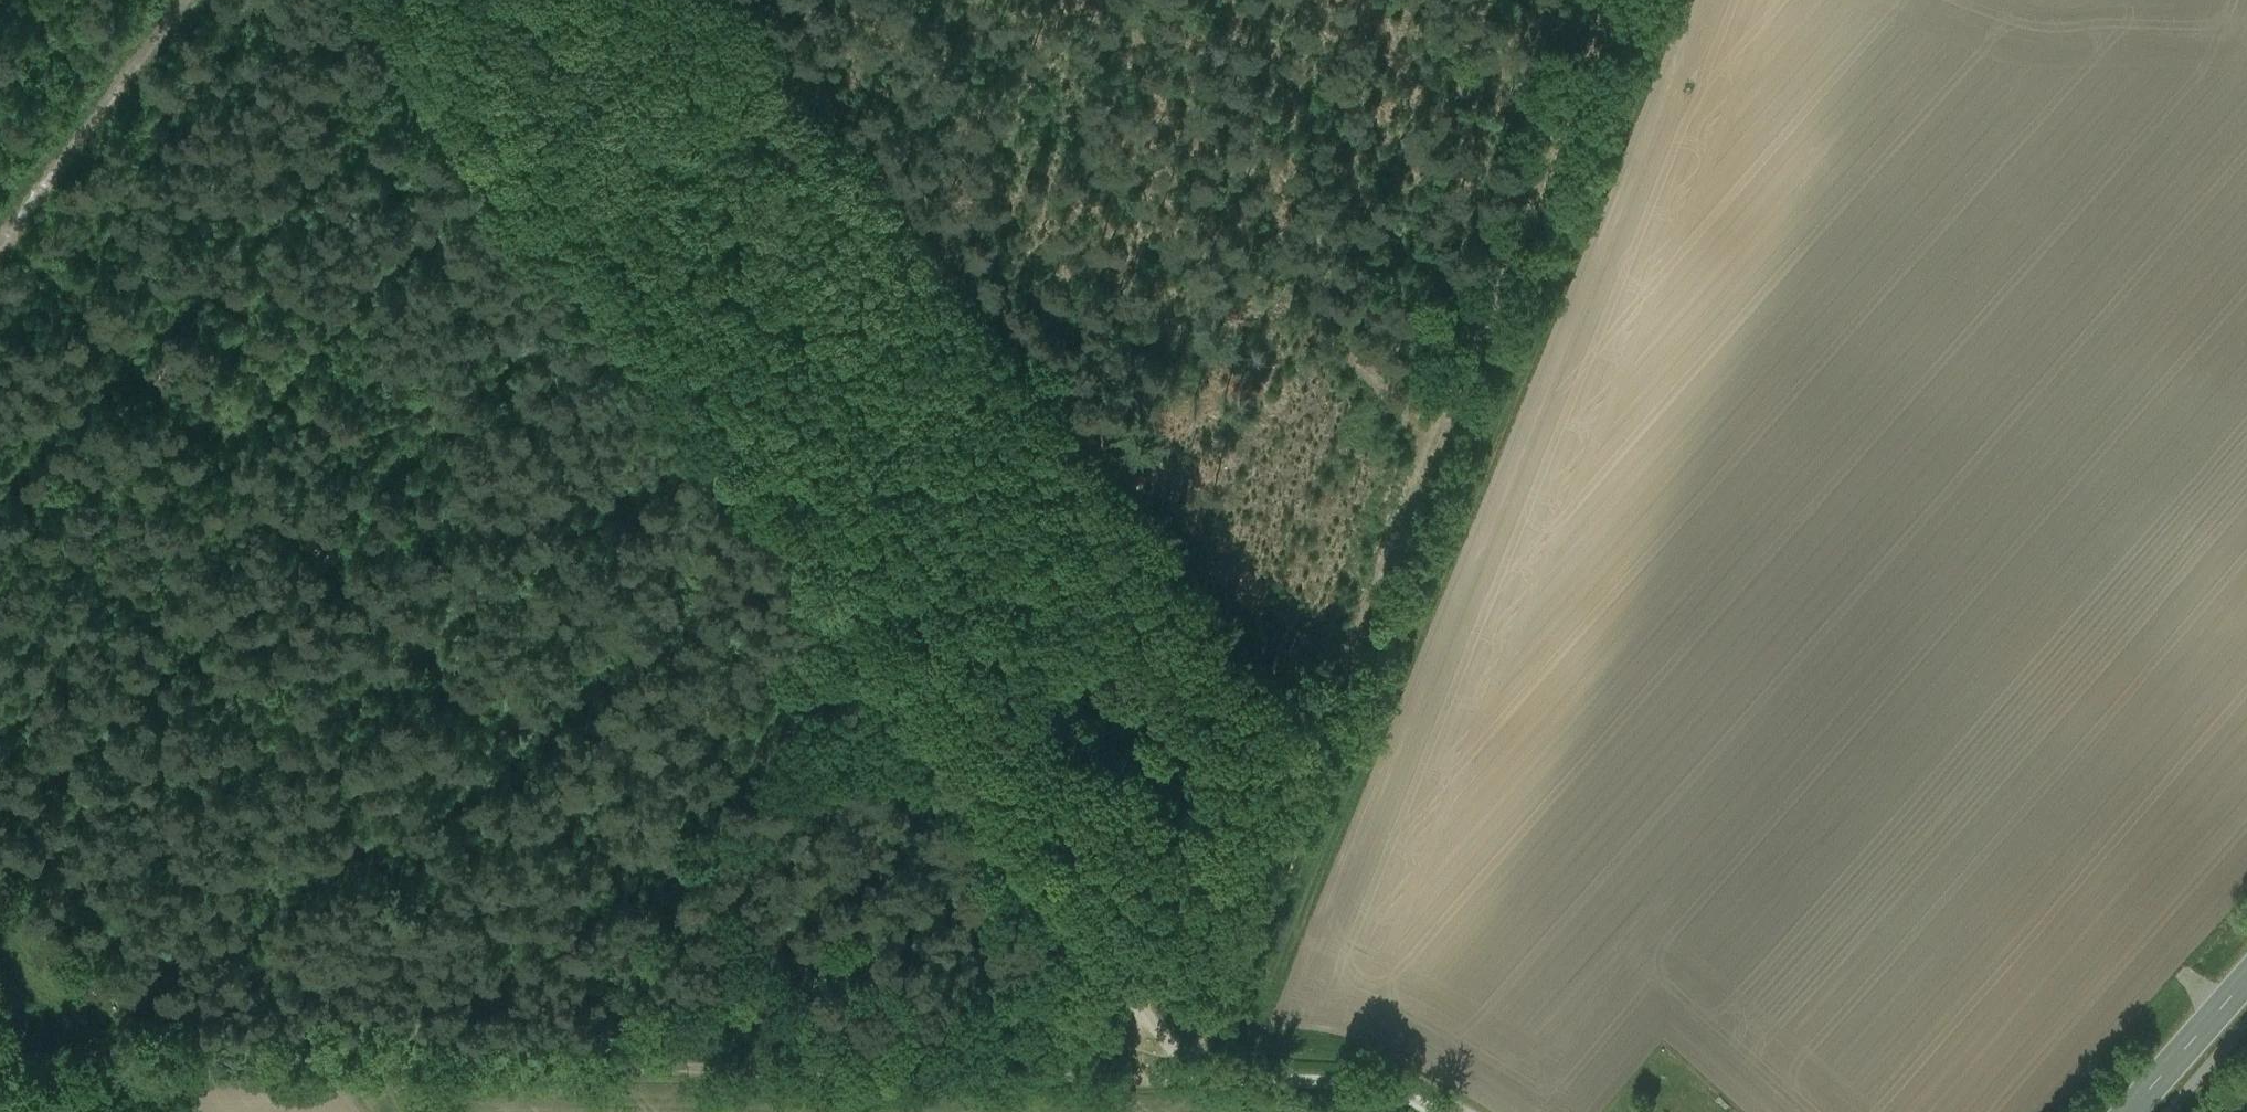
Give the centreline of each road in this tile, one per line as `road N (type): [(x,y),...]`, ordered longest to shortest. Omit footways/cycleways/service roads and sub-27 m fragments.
road 1 (track): [(1163,982),(1150,943),(374,0)]
road 2 (secondary): [(2128,1111),(2246,978)]

